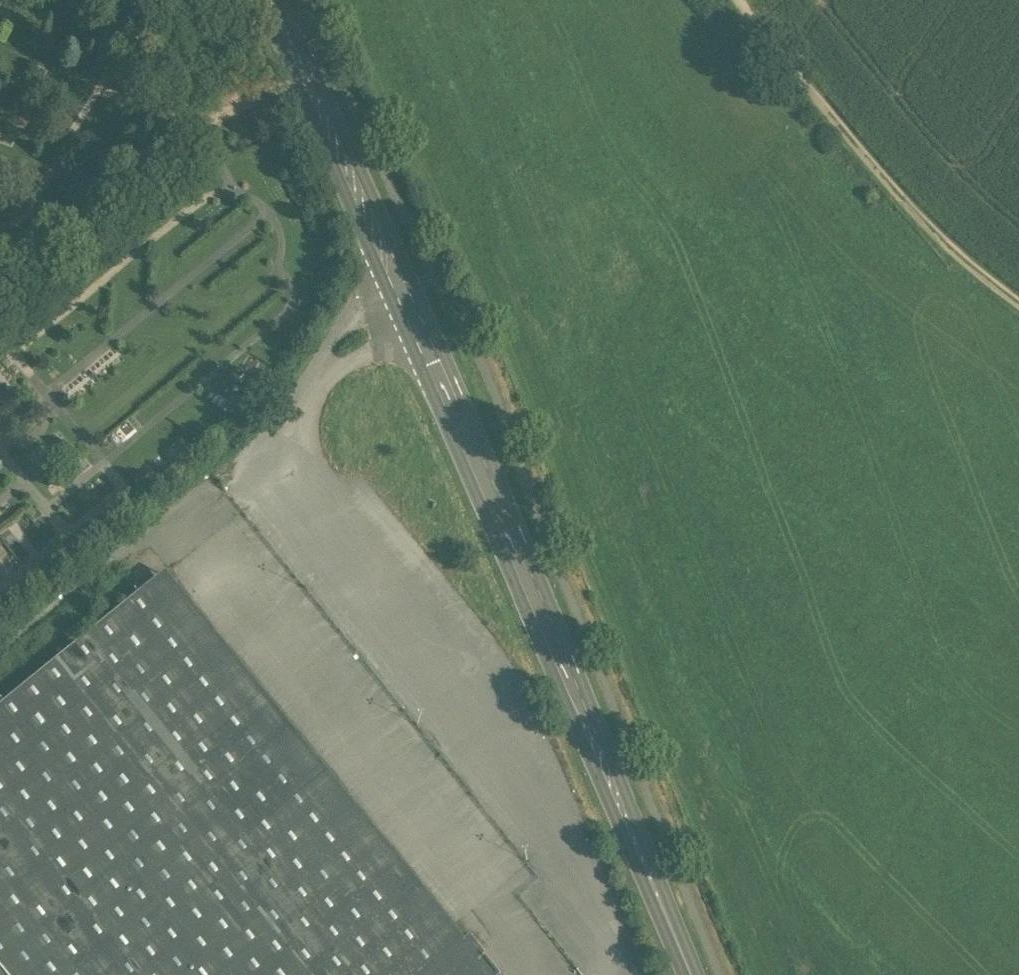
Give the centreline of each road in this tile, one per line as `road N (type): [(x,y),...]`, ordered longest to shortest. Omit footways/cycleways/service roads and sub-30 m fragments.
road 1 (secondary): [(701,974),(276,0)]
road 2 (track): [(731,0),(942,245),(1018,305)]

